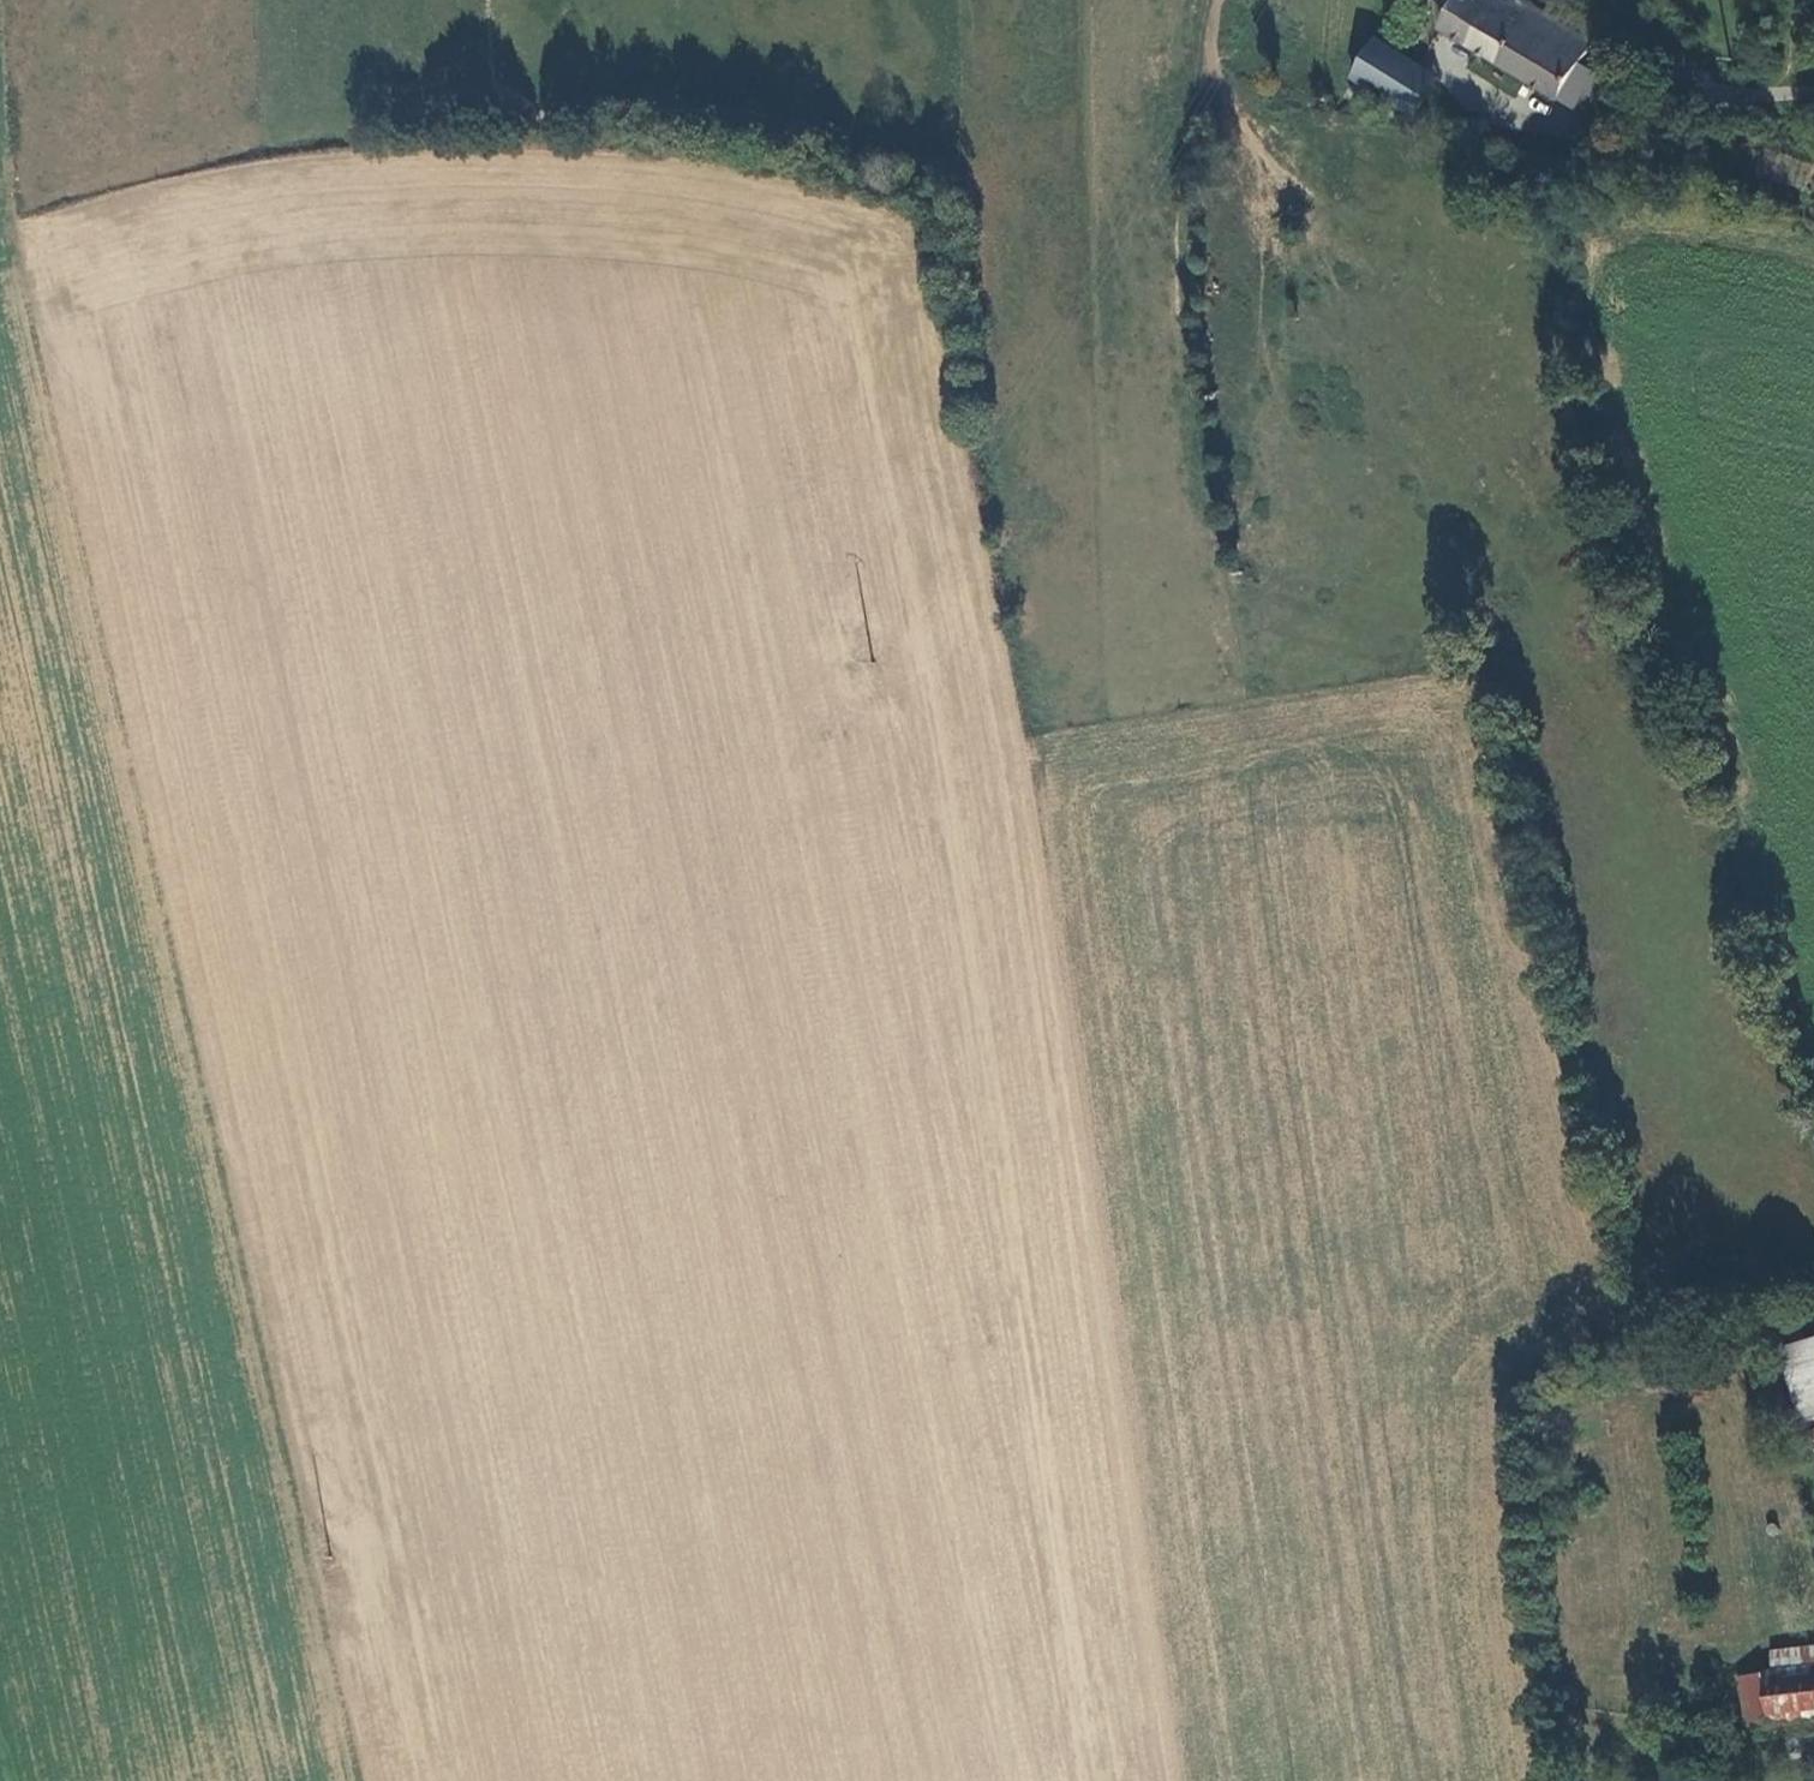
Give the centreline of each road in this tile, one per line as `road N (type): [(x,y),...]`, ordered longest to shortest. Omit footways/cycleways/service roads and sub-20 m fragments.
road 1 (track): [(1744,97),(1630,0)]

